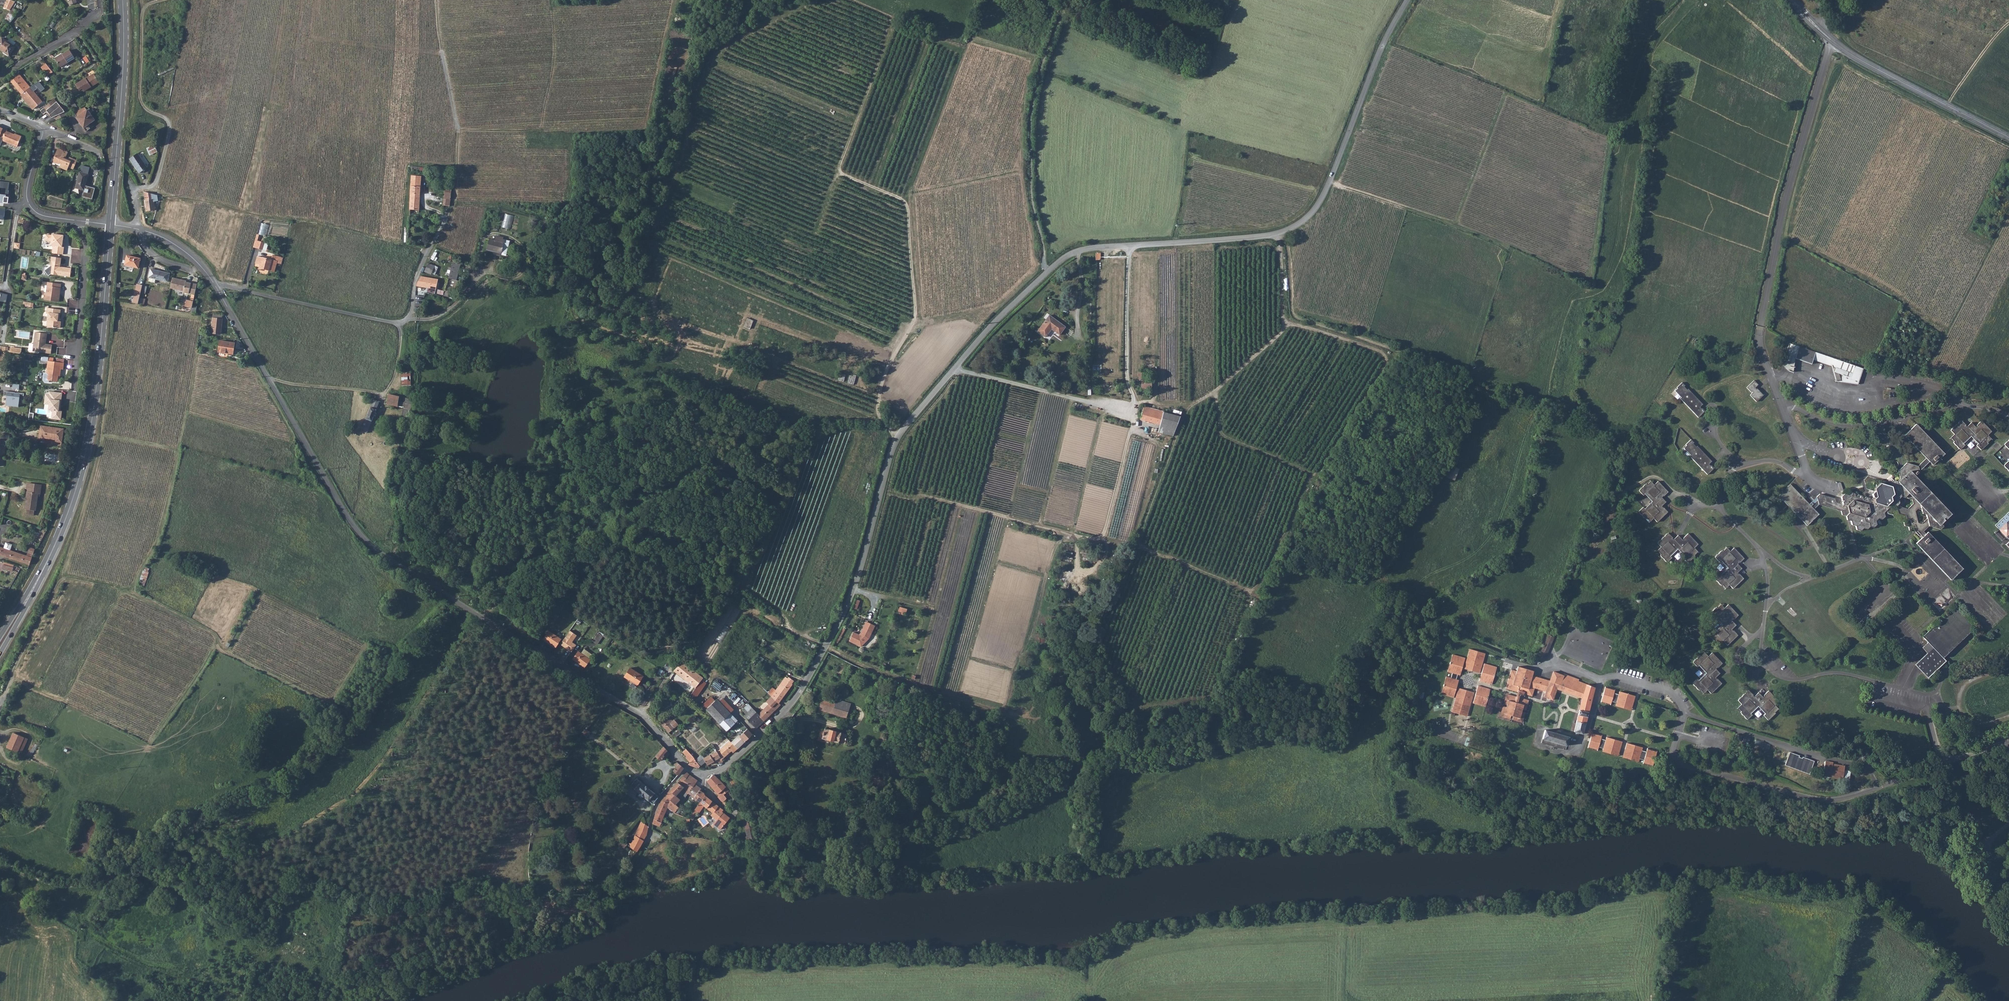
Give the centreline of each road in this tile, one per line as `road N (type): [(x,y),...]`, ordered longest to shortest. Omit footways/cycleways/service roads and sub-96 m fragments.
road 1 (unclassified): [(270,380),(348,518),(376,551),(643,717),(692,772),(713,774),(734,763),(803,689),(847,609),(898,437),(999,319),(1076,252),(1277,235),(1305,220),(1330,184),(1383,44),(1408,0)]
road 2 (track): [(809,0),(717,56),(697,90),(690,140),(648,240),(651,250),(894,353)]
road 3 (track): [(827,648),(930,692),(1001,708),(1006,701),(1056,548),(1068,534),(922,497)]
road 4 (track): [(881,418),(882,382),(915,317),(908,209),(838,168),(882,49)]
road 5 (unclassified): [(1833,42),(1761,322),(1759,345),(1778,395)]
road 6 (tertiary): [(111,225),(94,414),(67,520),(43,572)]
road 7 (residential): [(1882,786),(1828,801),(1680,764),(1673,752),(1686,713)]
road 8 (track): [(134,192),(156,183),(171,126),(141,102),(143,8),(175,0)]
road 9 (tertiary): [(123,0),(111,225)]
road 10 (track): [(908,209),(974,0)]
road 11 (track): [(550,0),(555,52),(541,132),(458,131)]
road 12 (residential): [(1686,713),(1873,773),(1882,786)]
road 13 (track): [(454,206),(458,131),(436,0)]
road 14 (unclassified): [(216,285),(400,323),(412,312)]
road 15 (track): [(1330,184),(1517,255)]
road 16 (secondary): [(1833,42),(2008,137)]
road 17 (track): [(1277,235),(1286,324),(1361,344),(1385,362)]
road 18 (track): [(270,380),(384,395),(395,376),(400,323)]
road 19 (track): [(955,370),(1132,412)]
road 20 (track): [(1286,324),(1192,405),(1135,401)]
road 21 (track): [(1132,412),(1128,246)]
road 22 (track): [(1068,534),(1102,539),(1132,412)]
road 23 (track): [(1076,252),(1091,403)]
road 24 (track): [(1184,131),(1235,0)]
road 25 (residential): [(78,220),(87,251),(73,352)]
road 26 (residential): [(2008,743),(1882,786)]
road 27 (residential): [(44,130),(27,199),(41,215),(78,220)]
road 28 (track): [(348,518),(384,395)]
road 29 (residential): [(111,225),(180,248),(216,285)]

